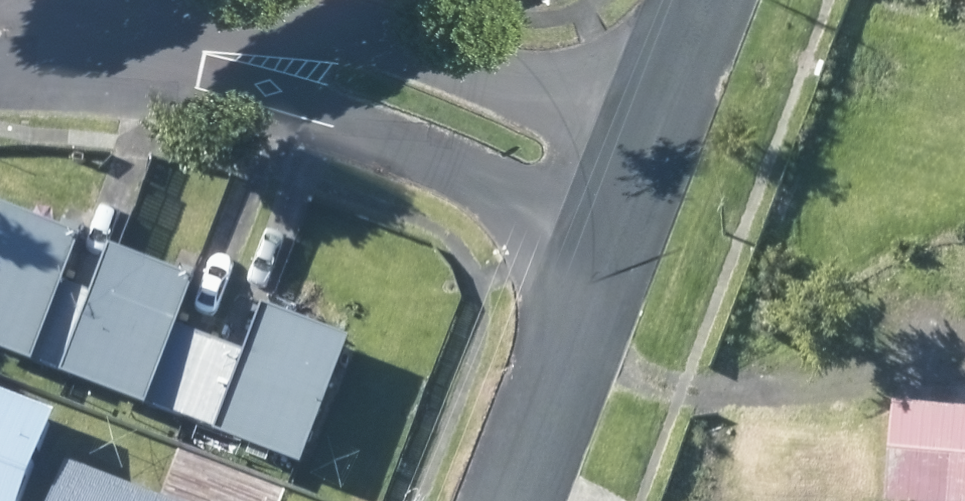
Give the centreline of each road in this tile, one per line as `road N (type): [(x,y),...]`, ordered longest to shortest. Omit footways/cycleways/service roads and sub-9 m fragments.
road 1 (residential): [(145,72),(328,80),(643,172)]
road 2 (residential): [(515,500),(643,172)]
road 3 (residential): [(643,172),(712,0)]
road 4 (residential): [(0,79),(145,72)]

